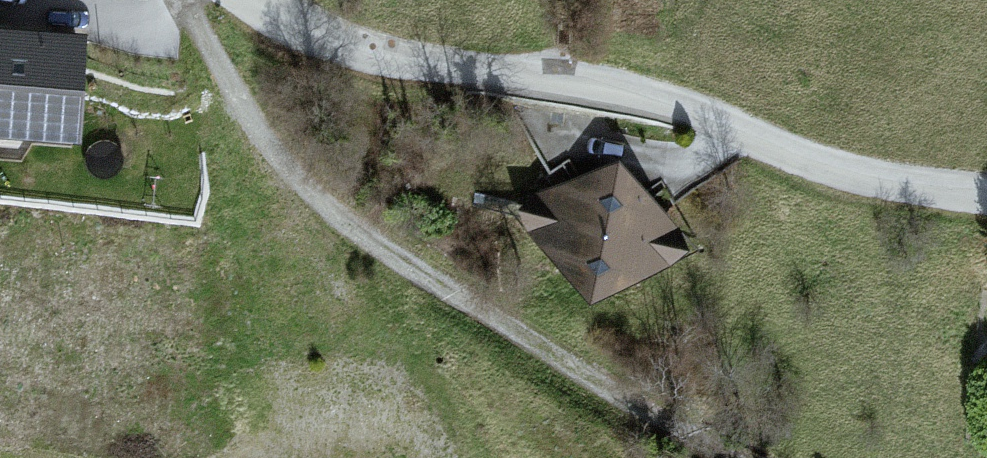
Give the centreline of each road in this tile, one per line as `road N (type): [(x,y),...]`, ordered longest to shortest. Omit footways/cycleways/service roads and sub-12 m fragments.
road 1 (residential): [(231,0),(319,46),(387,64),(567,87),(836,183),(986,210)]
road 2 (track): [(183,0),(203,73),(355,225),(762,457)]

